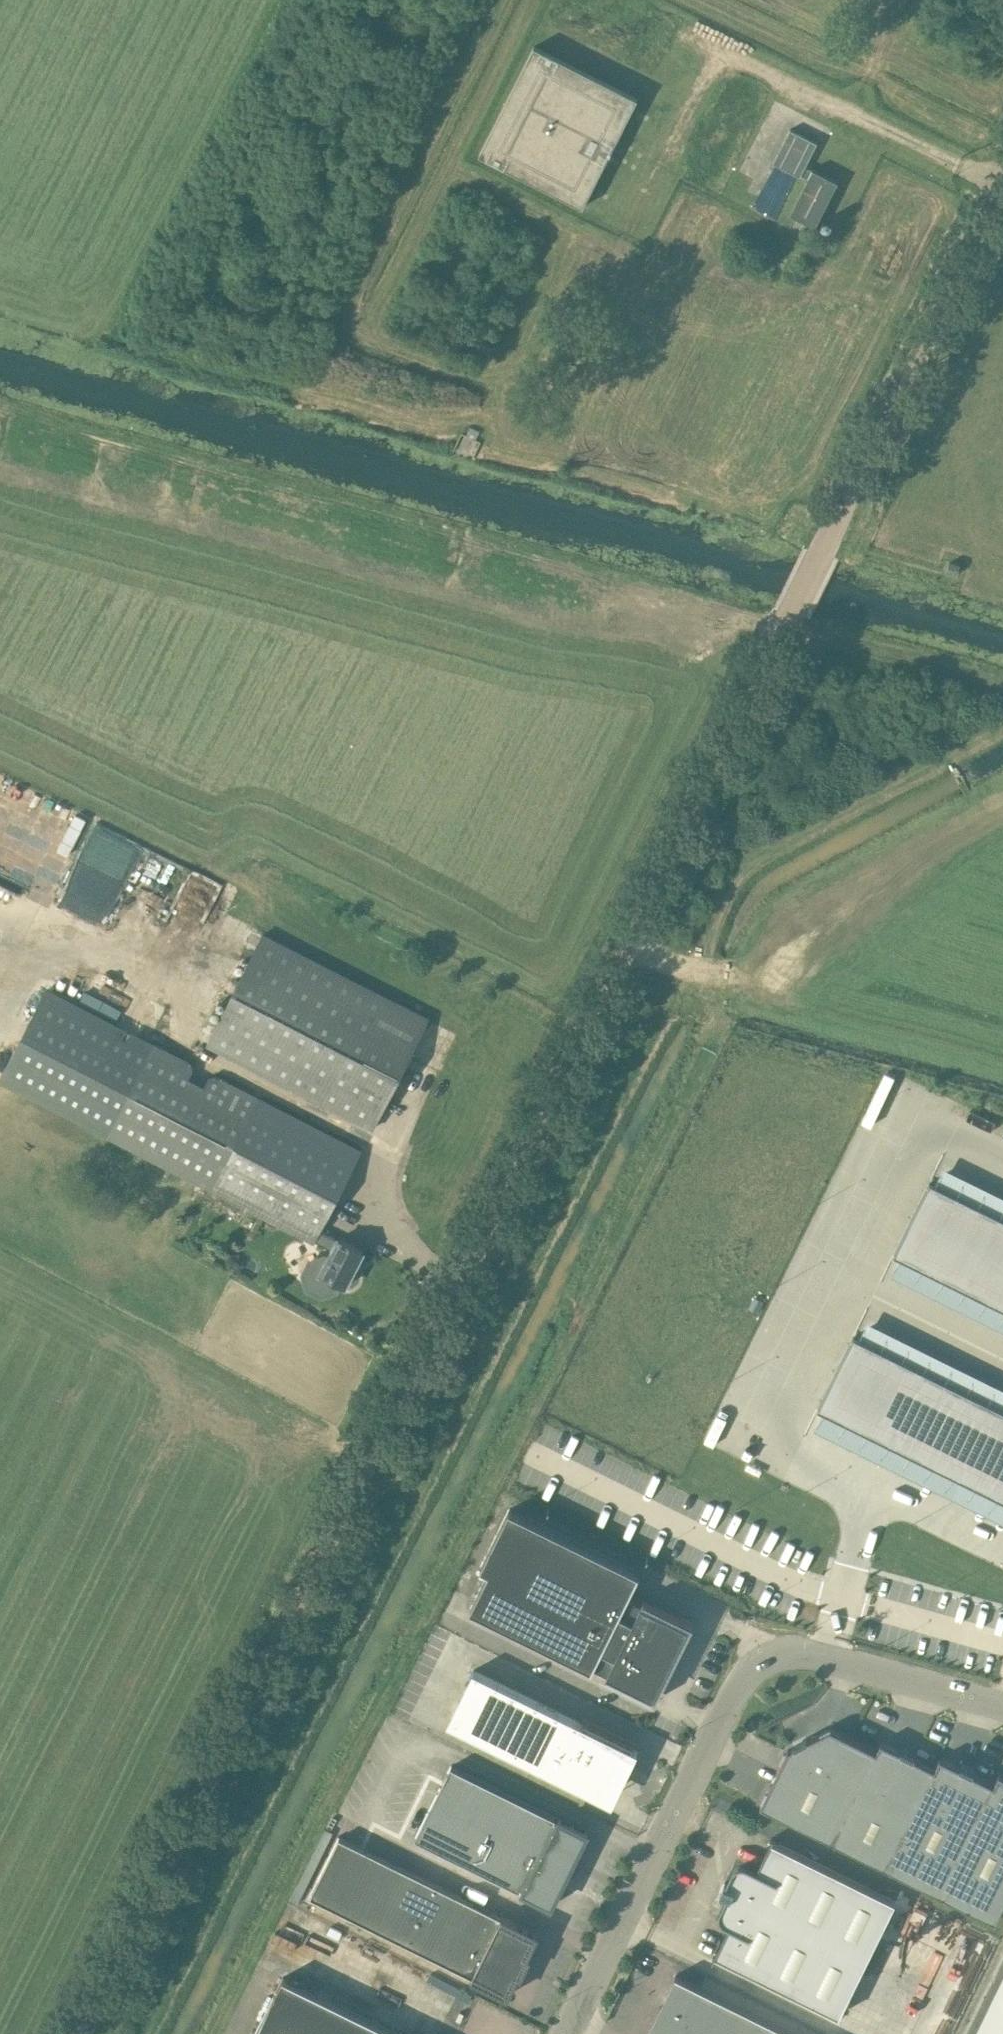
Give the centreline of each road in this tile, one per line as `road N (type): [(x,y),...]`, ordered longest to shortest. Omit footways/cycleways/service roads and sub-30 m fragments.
road 1 (unclassified): [(80,2033),(1002,185)]
road 2 (unclassified): [(567,2033),(737,1691),(769,1656),(816,1653),(1002,1704)]

